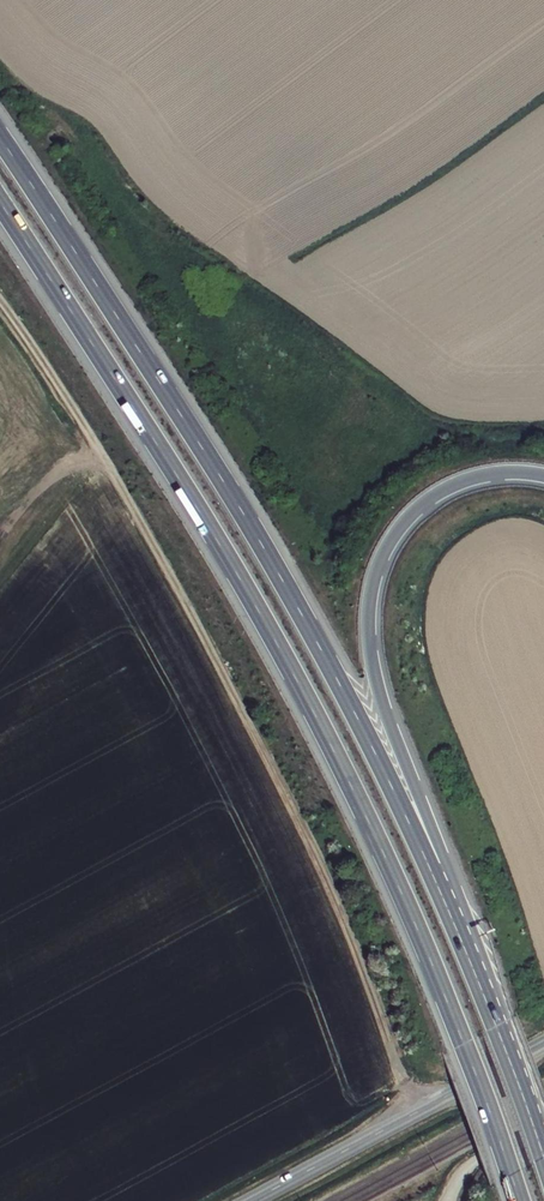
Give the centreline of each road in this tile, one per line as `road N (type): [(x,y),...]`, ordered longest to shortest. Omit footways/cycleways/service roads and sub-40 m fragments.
road 1 (trunk): [(0,202),(191,497),(325,733),(429,955),(520,1200)]
road 2 (track): [(419,1111),(249,721),(142,525),(0,303)]
road 3 (trunk): [(433,876),(280,578),(0,139)]
road 4 (trunk): [(433,876),(442,852),(372,666),(372,583),(395,533),(435,494),(487,475),(543,477)]
road 5 (tertiary): [(251,1200),(543,1043)]
road 6 (trunk): [(543,1159),(433,876)]
road 7 (unclassified): [(448,1200),(483,1156),(543,1123)]

